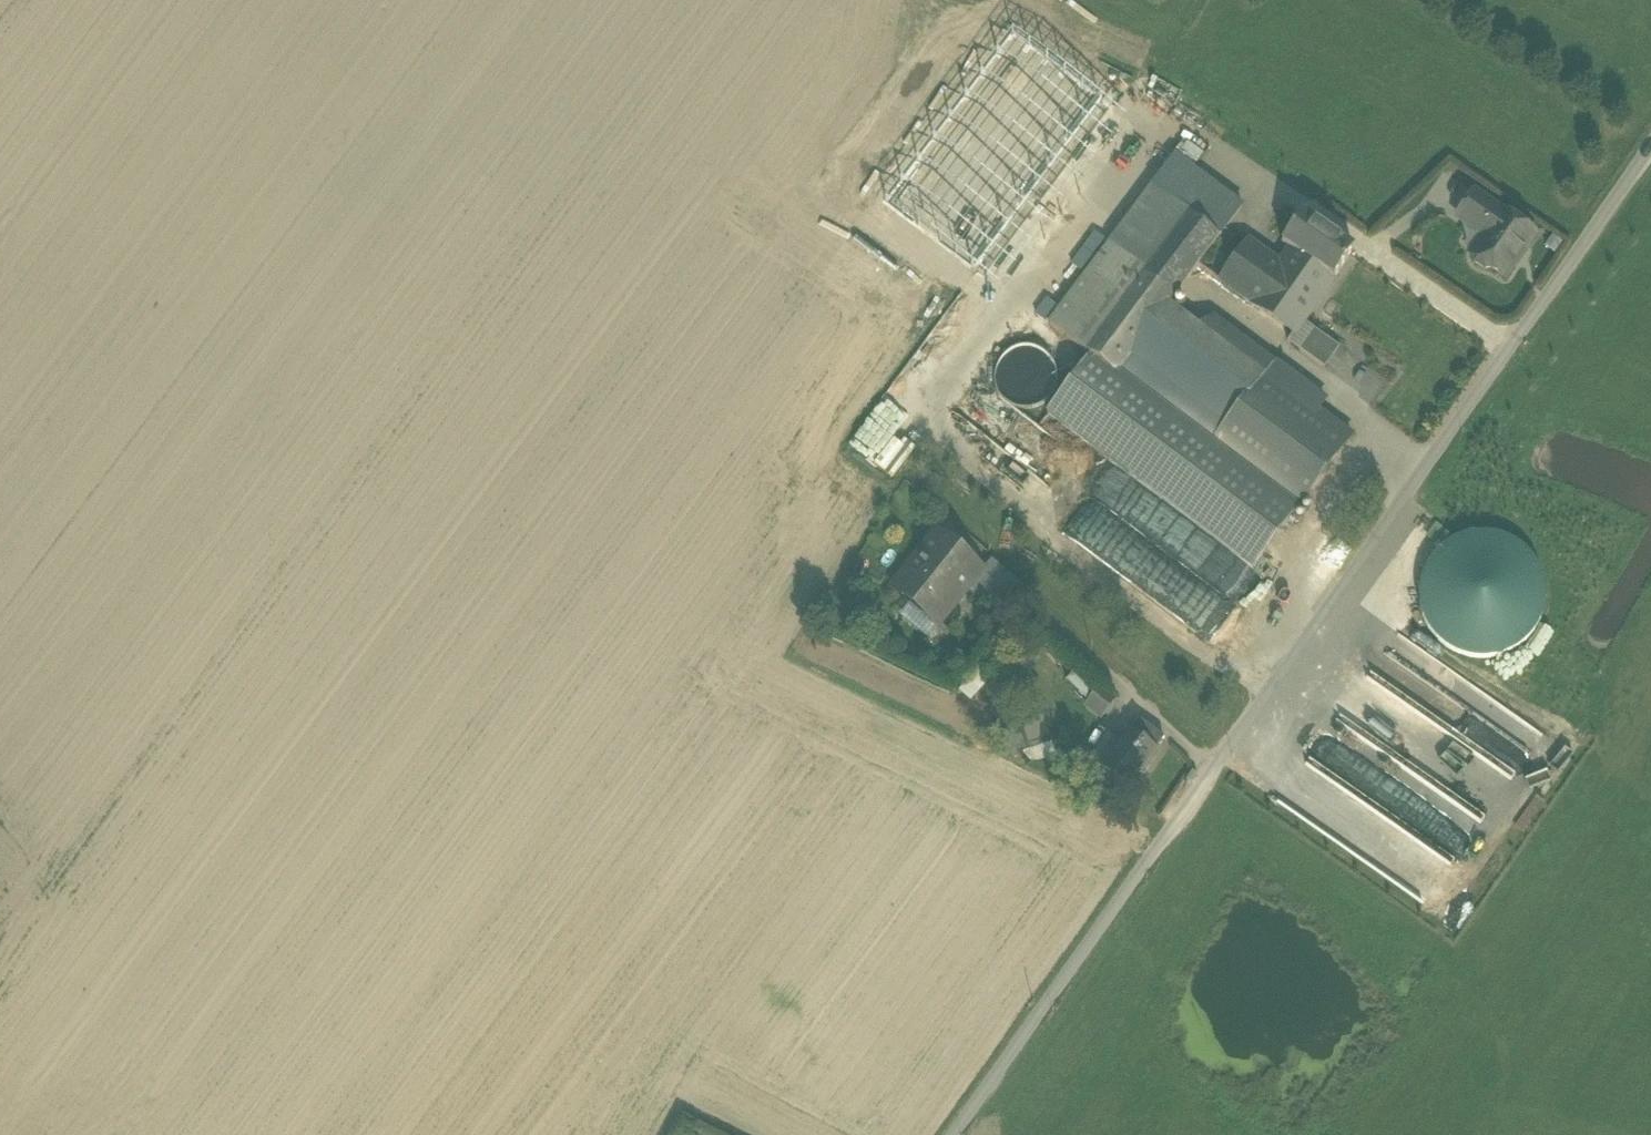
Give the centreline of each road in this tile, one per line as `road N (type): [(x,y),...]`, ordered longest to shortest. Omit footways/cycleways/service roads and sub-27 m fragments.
road 1 (unclassified): [(954,1134),(1650,145)]

